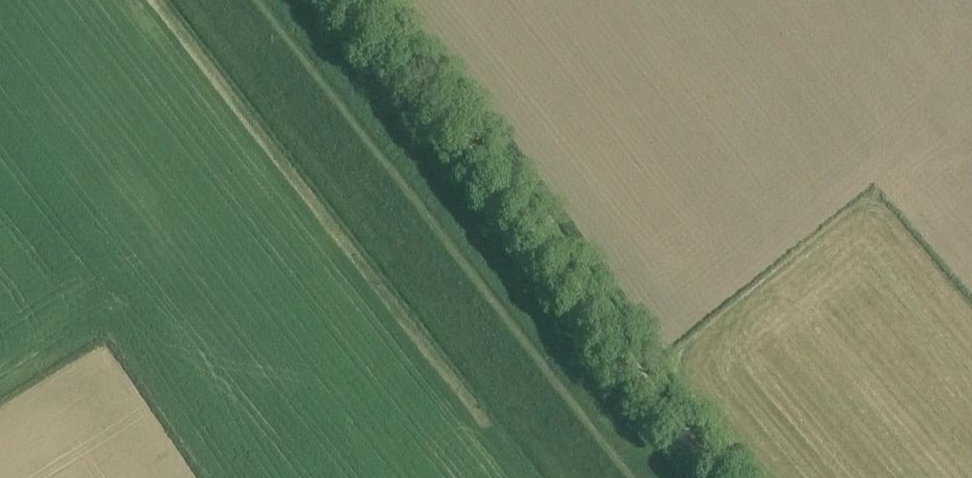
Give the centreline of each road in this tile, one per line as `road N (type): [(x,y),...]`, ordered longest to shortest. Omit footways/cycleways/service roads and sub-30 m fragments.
road 1 (track): [(264,0),(650,477)]
road 2 (track): [(725,477),(357,0)]

